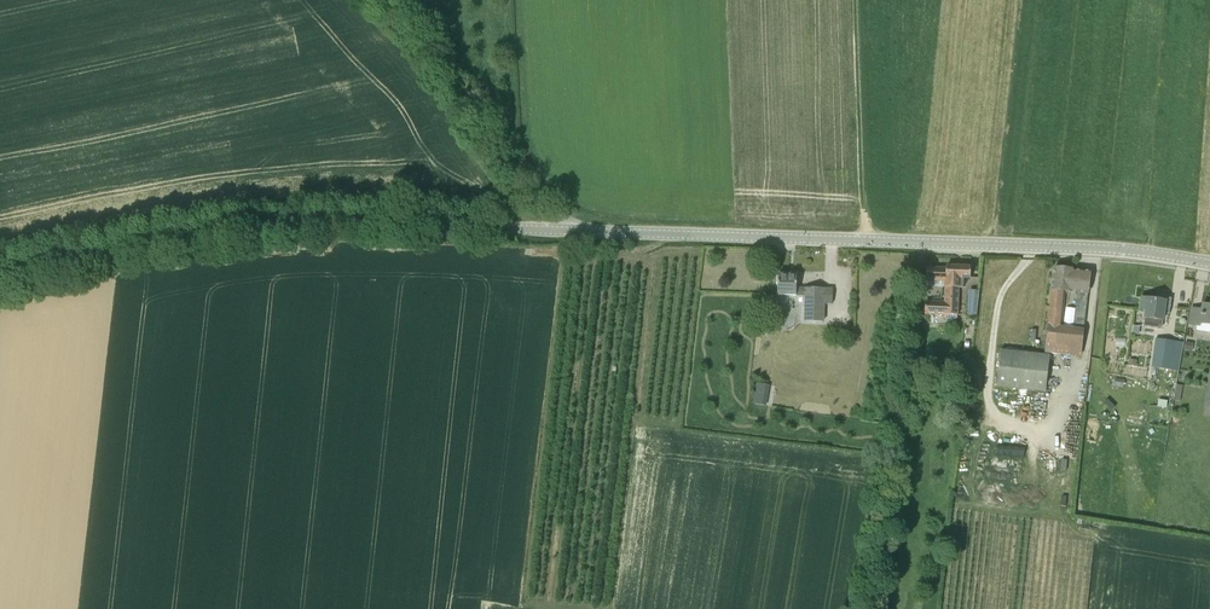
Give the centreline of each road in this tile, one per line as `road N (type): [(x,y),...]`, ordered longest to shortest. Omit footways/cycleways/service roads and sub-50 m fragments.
road 1 (tertiary): [(1209,263),(1109,248),(577,231)]
road 2 (tertiary): [(0,272),(276,223),(577,231)]
road 3 (unclassified): [(577,231),(521,180),(434,51),(386,0)]

